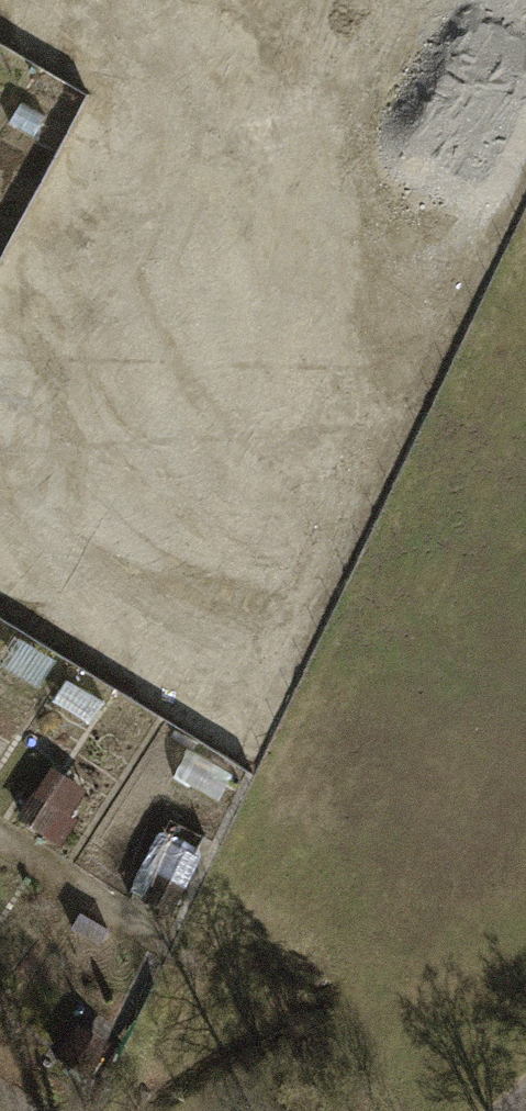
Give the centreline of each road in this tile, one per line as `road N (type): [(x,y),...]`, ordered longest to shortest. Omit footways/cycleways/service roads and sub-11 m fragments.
road 1 (track): [(342,602),(0,392)]
road 2 (track): [(177,943),(0,832)]

